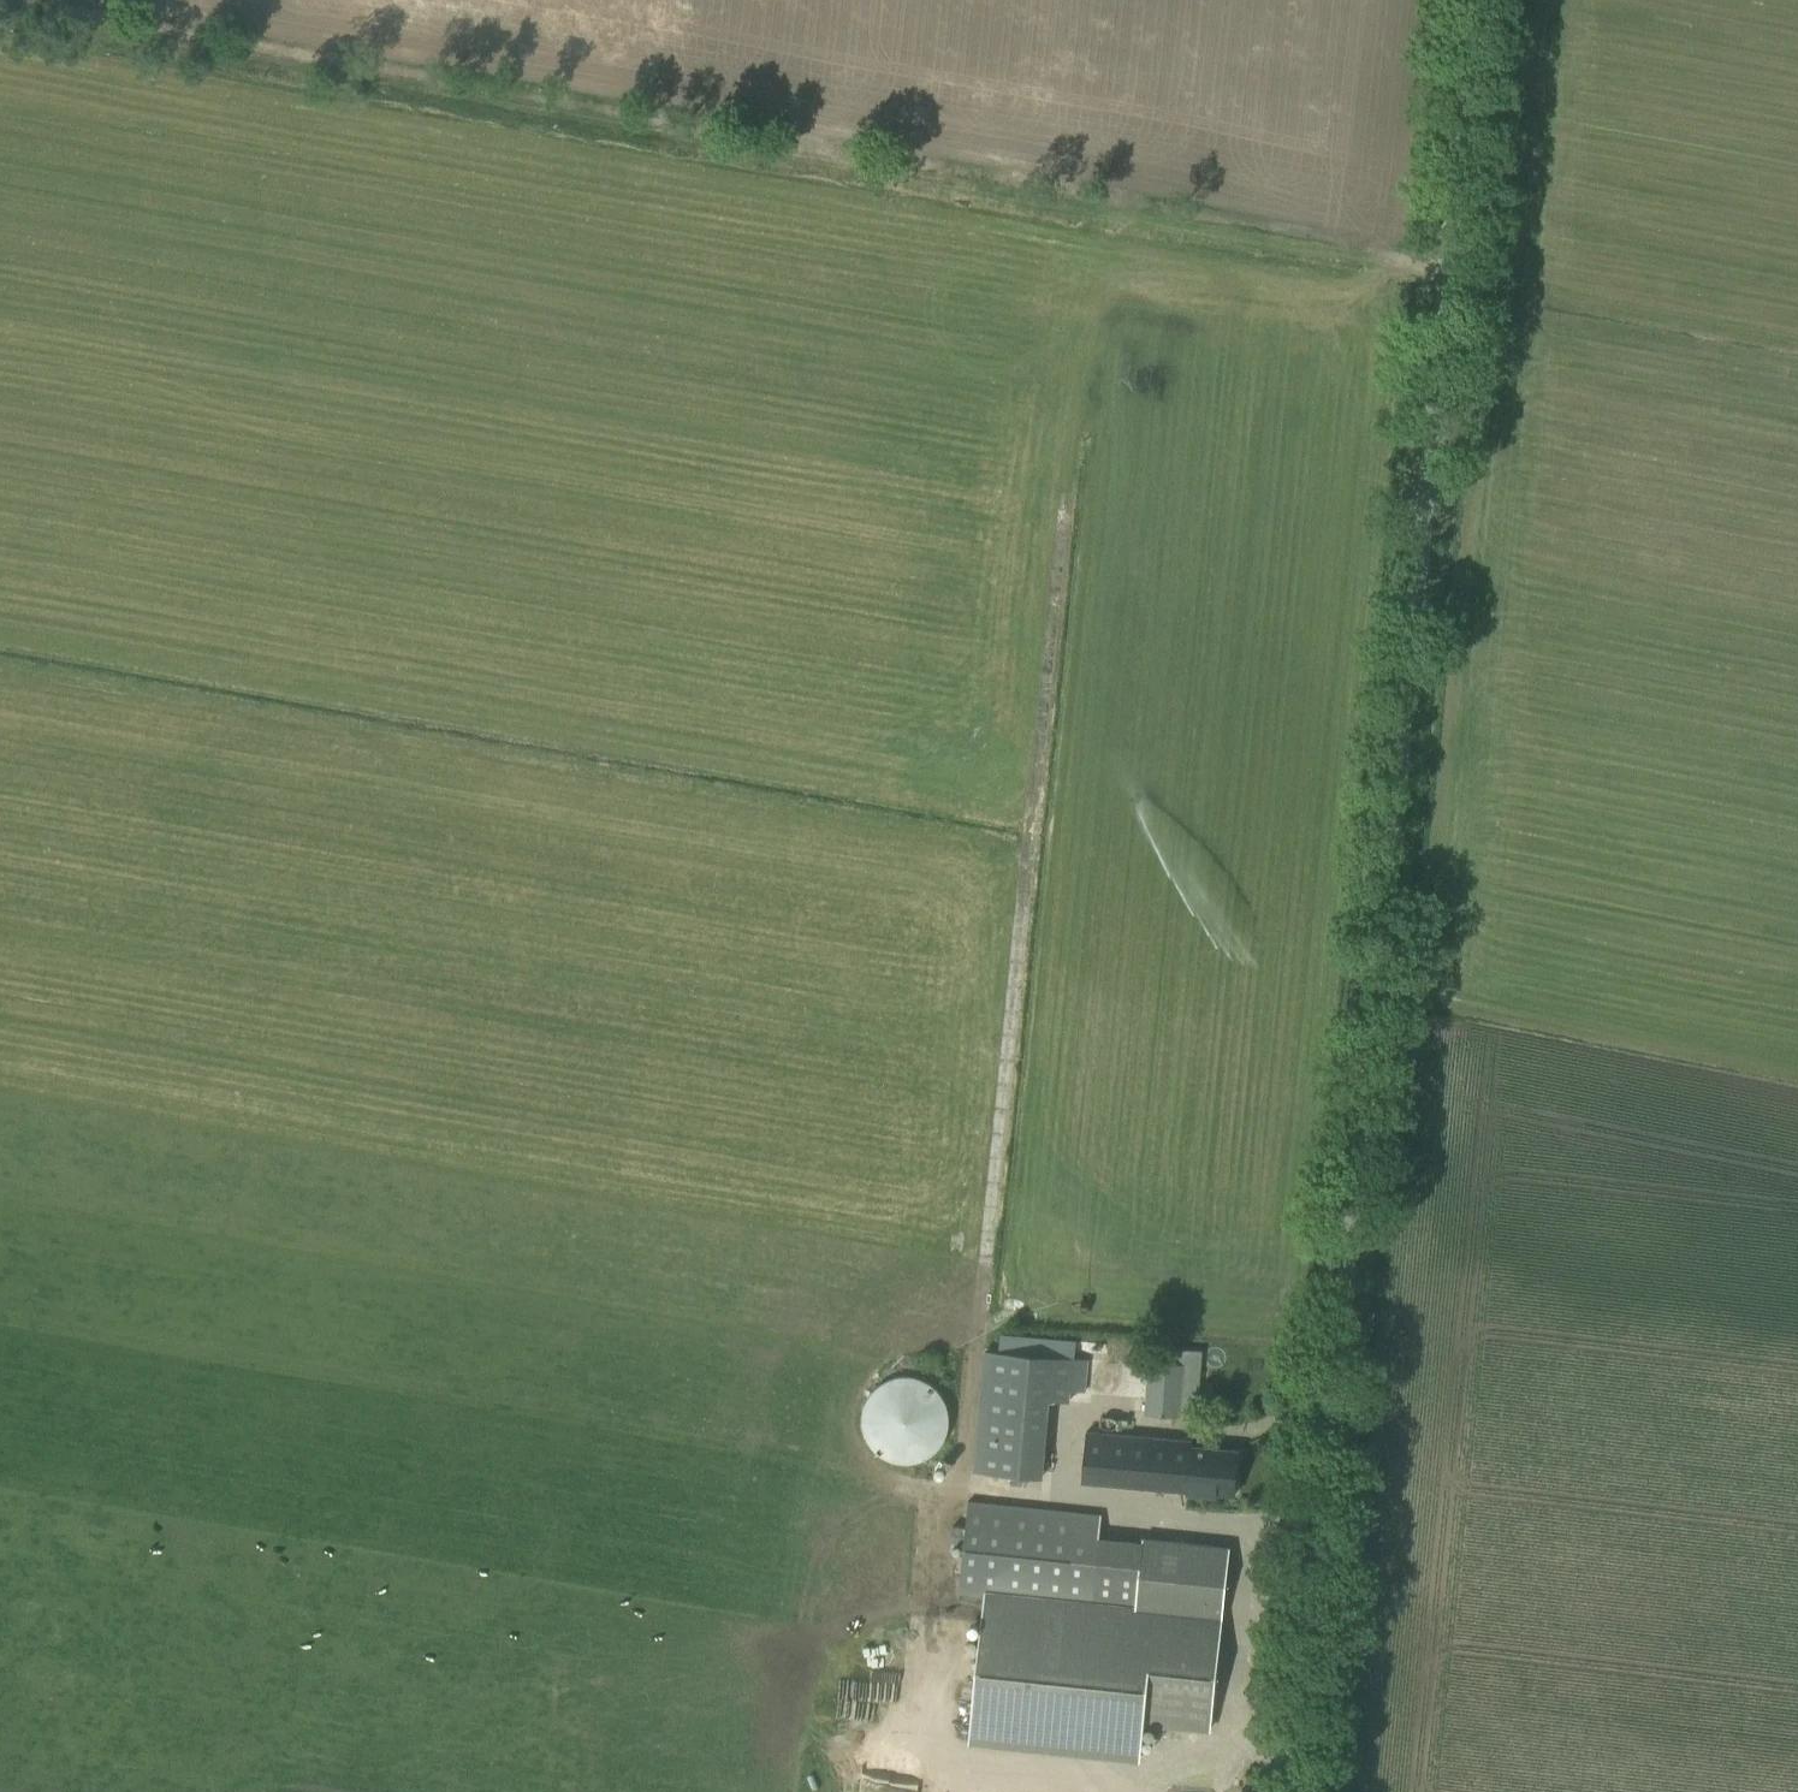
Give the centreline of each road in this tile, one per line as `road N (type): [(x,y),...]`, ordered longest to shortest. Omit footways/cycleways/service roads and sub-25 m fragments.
road 1 (unclassified): [(1278,1791),(1467,0)]

